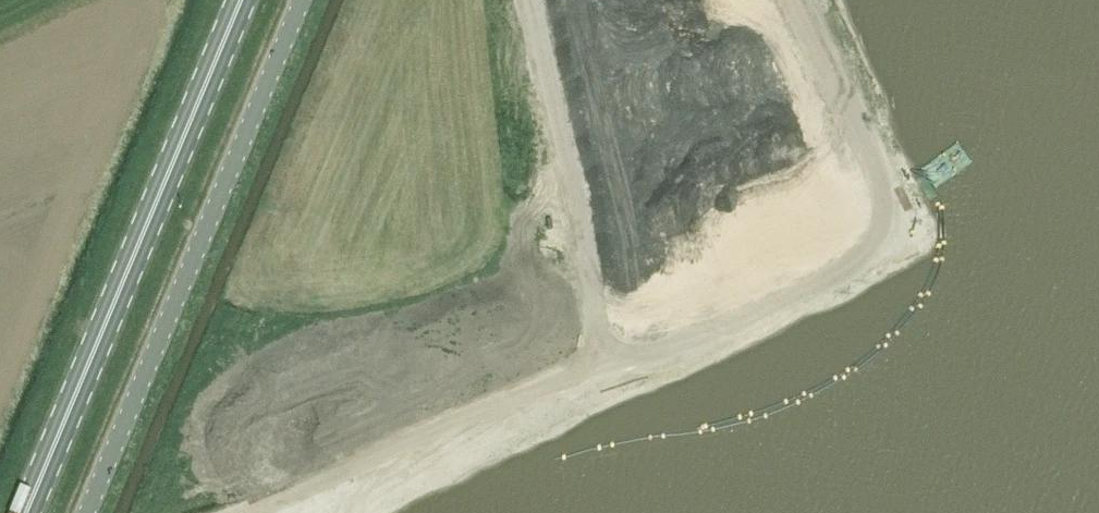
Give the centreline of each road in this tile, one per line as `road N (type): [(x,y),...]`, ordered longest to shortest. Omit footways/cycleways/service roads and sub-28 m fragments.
road 1 (unclassified): [(85,512),(301,0)]
road 2 (primary): [(26,512),(241,0)]
road 3 (track): [(255,512),(604,363)]
road 4 (track): [(604,363),(532,0)]
road 5 (track): [(604,363),(638,512)]

